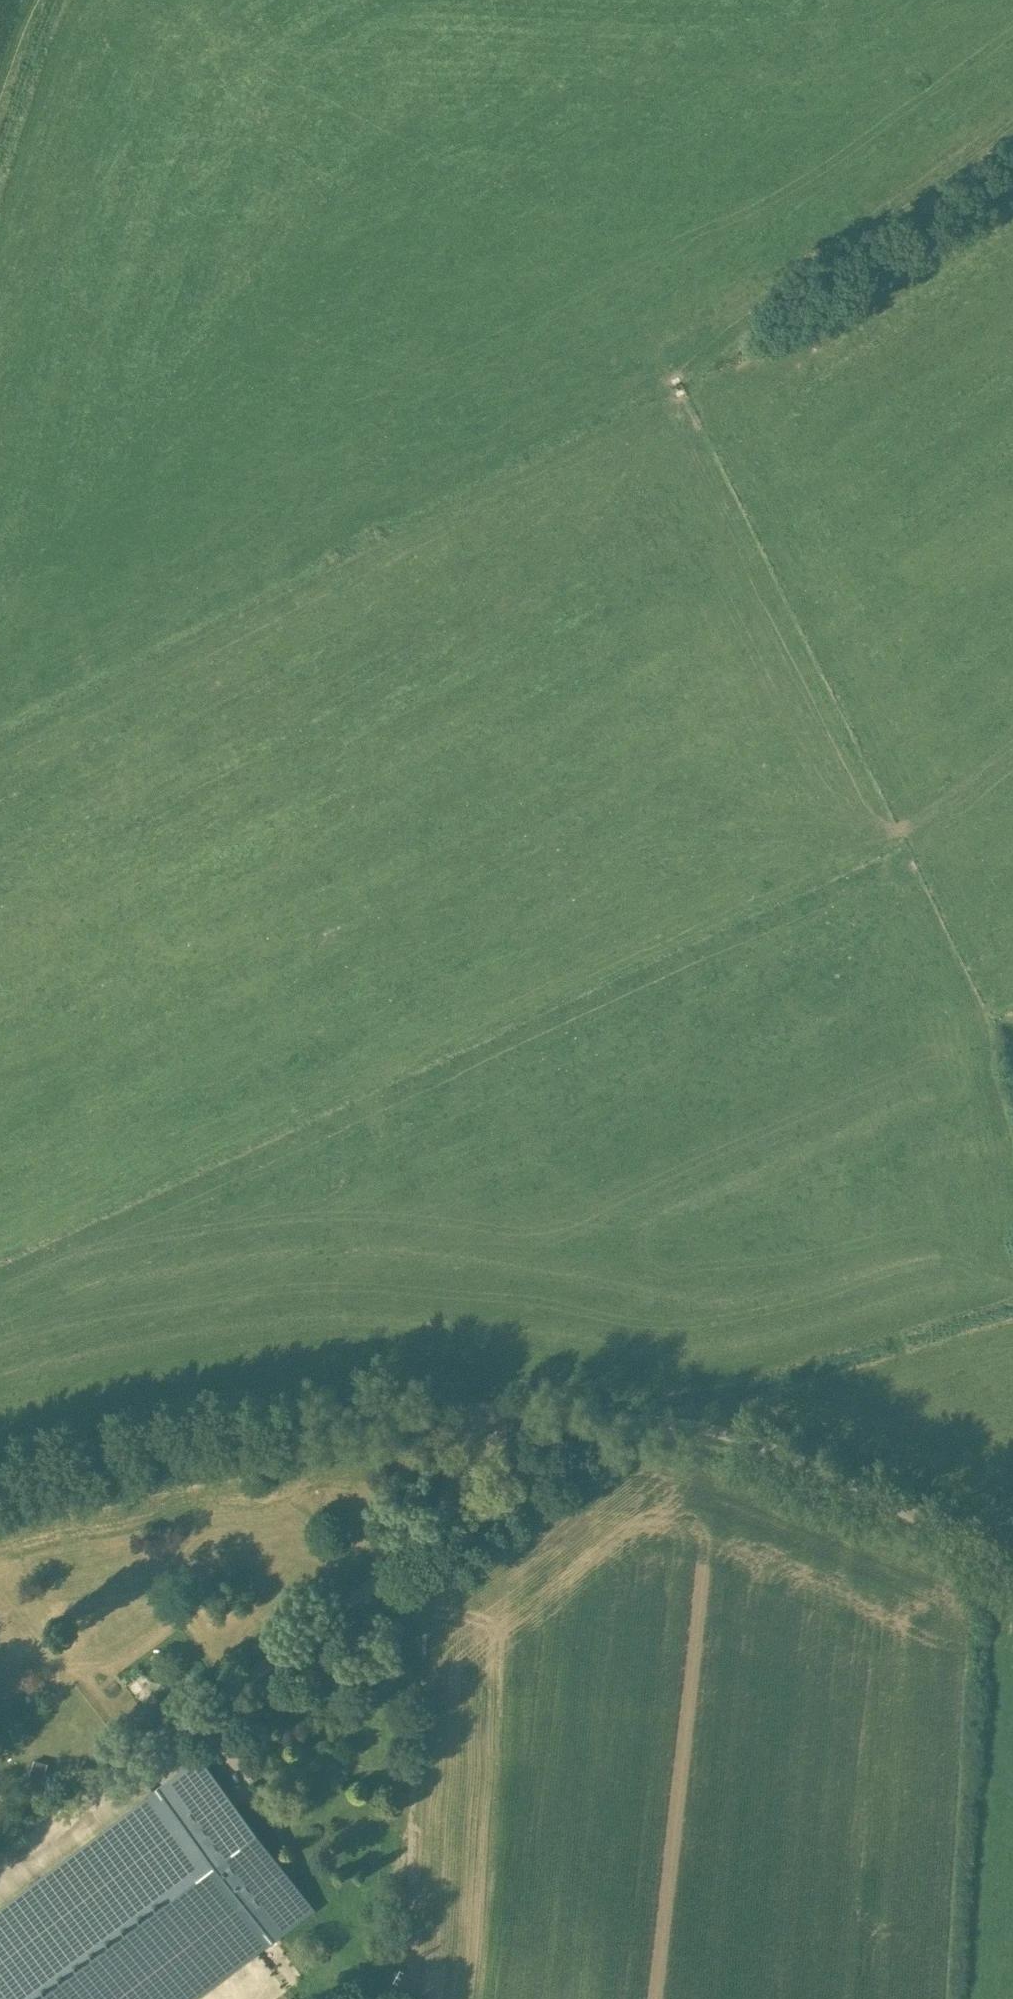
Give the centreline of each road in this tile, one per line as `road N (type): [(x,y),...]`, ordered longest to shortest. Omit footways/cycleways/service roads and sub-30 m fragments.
road 1 (unclassified): [(0,1482),(244,1421),(353,1405),(578,1411),(737,1432),(1012,1562)]

